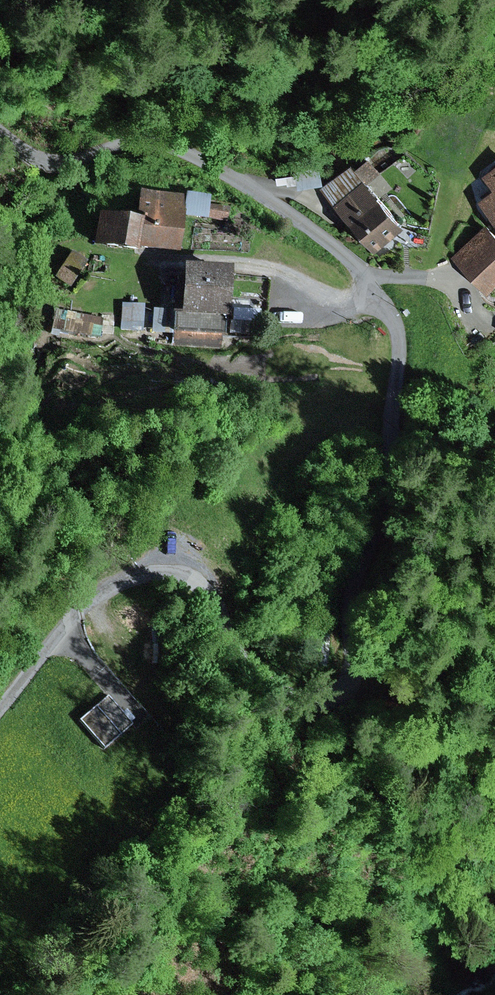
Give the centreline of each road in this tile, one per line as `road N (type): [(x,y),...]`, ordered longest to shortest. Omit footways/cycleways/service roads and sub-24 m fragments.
road 1 (track): [(0,137),(55,161),(139,139),(177,149),(270,199),(336,248),(391,317),(399,342),(389,494),(352,596),(351,678),(325,704)]
road 2 (track): [(325,704),(300,700),(253,673),(209,596),(169,573),(136,577),(98,596),(0,707)]

